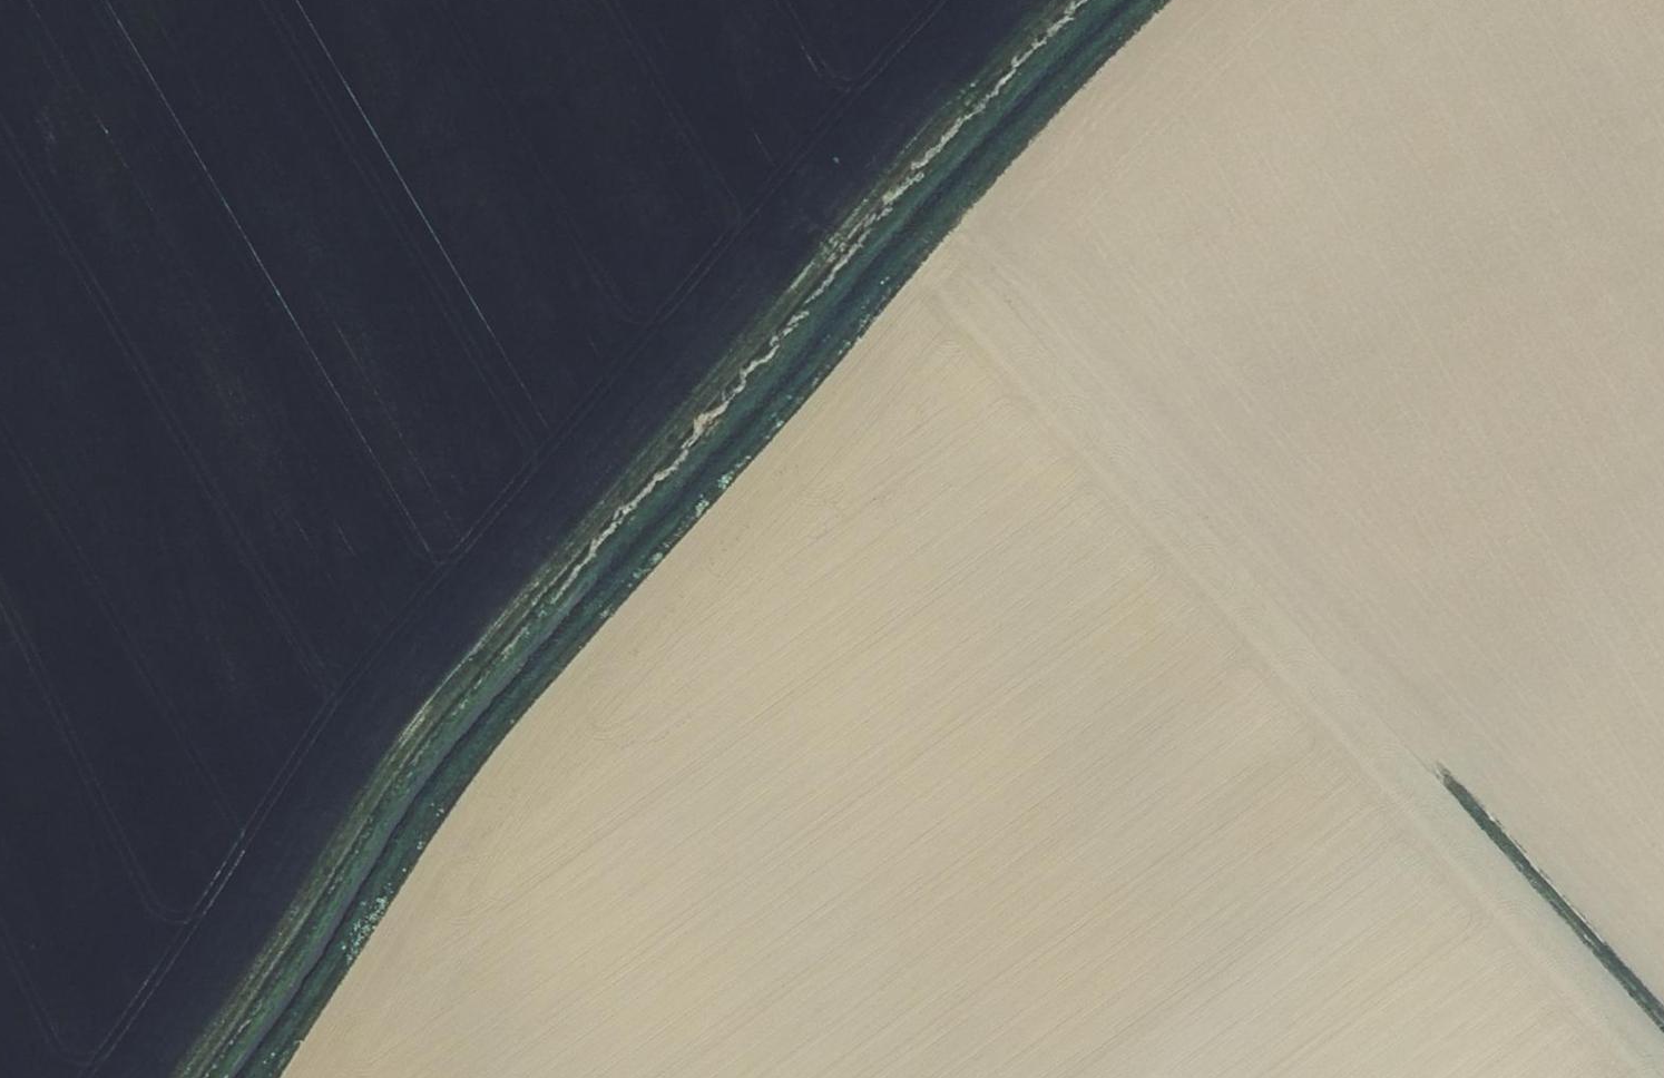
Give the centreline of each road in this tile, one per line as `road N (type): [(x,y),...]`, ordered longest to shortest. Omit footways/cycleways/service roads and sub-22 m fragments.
road 1 (track): [(1560,907),(1663,1021)]

